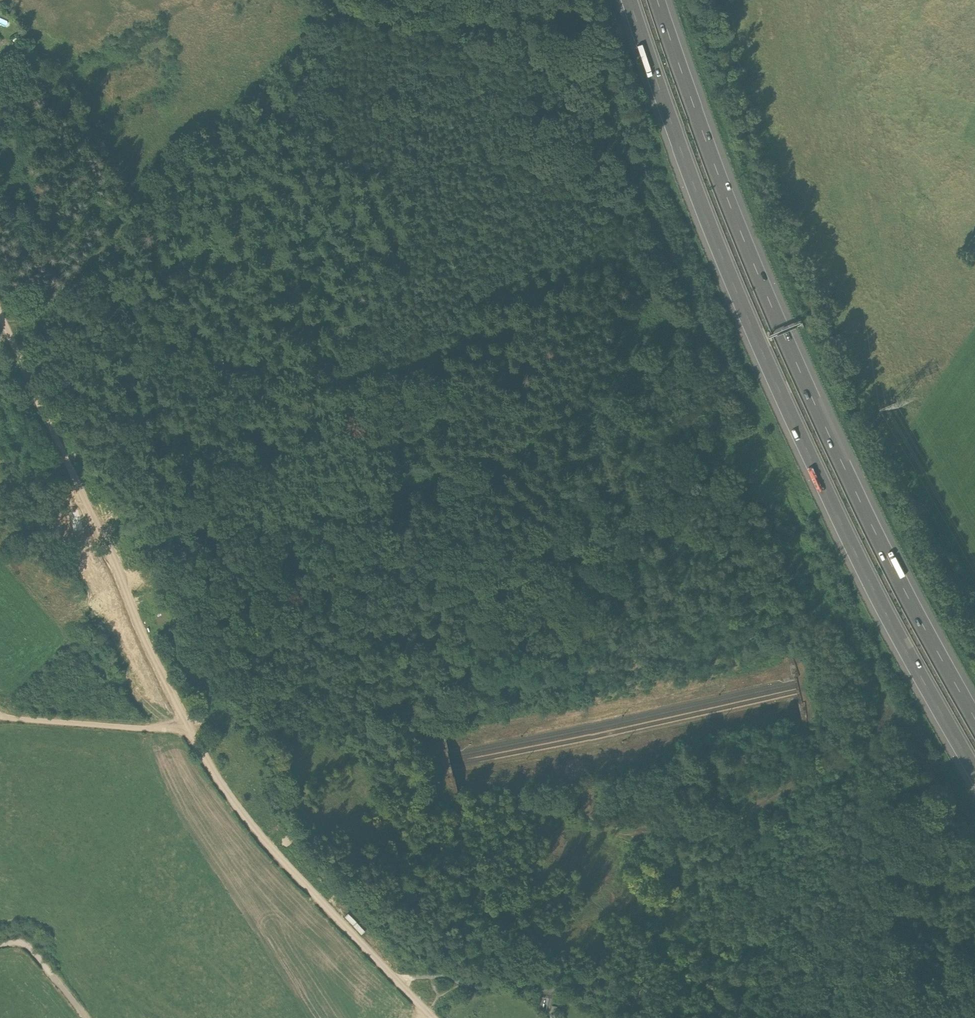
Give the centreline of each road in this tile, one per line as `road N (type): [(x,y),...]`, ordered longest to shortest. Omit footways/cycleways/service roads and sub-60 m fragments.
road 1 (track): [(974,832),(865,646),(595,86),(538,55),(335,19),(10,334)]
road 2 (motorway): [(631,0),(734,281),(854,544),(974,773)]
road 3 (motorway): [(974,719),(874,530),(753,266),(656,0)]
road 4 (track): [(189,730),(0,313)]
road 5 (track): [(396,979),(245,815),(189,730)]
road 6 (track): [(189,730),(3,716)]
road 7 (track): [(554,992),(440,976),(396,979)]
road 8 (track): [(87,1017),(30,946),(0,944)]

